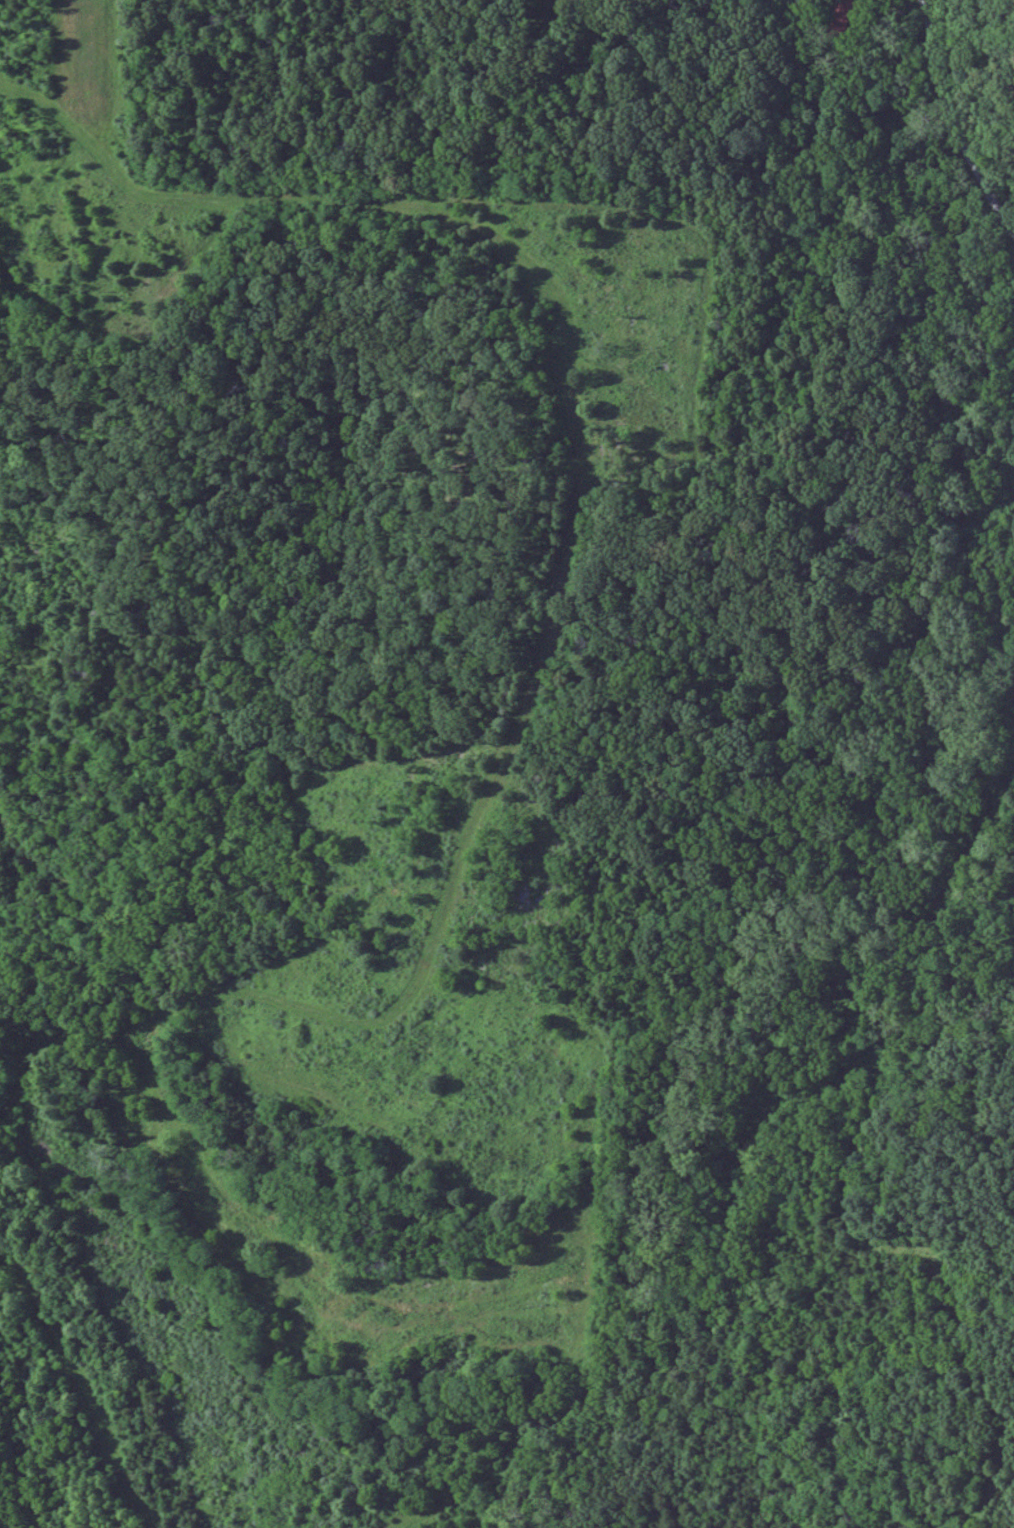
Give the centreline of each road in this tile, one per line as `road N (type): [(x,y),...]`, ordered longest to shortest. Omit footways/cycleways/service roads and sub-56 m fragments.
road 1 (residential): [(1013,235),(981,188),(939,98),(917,0)]

